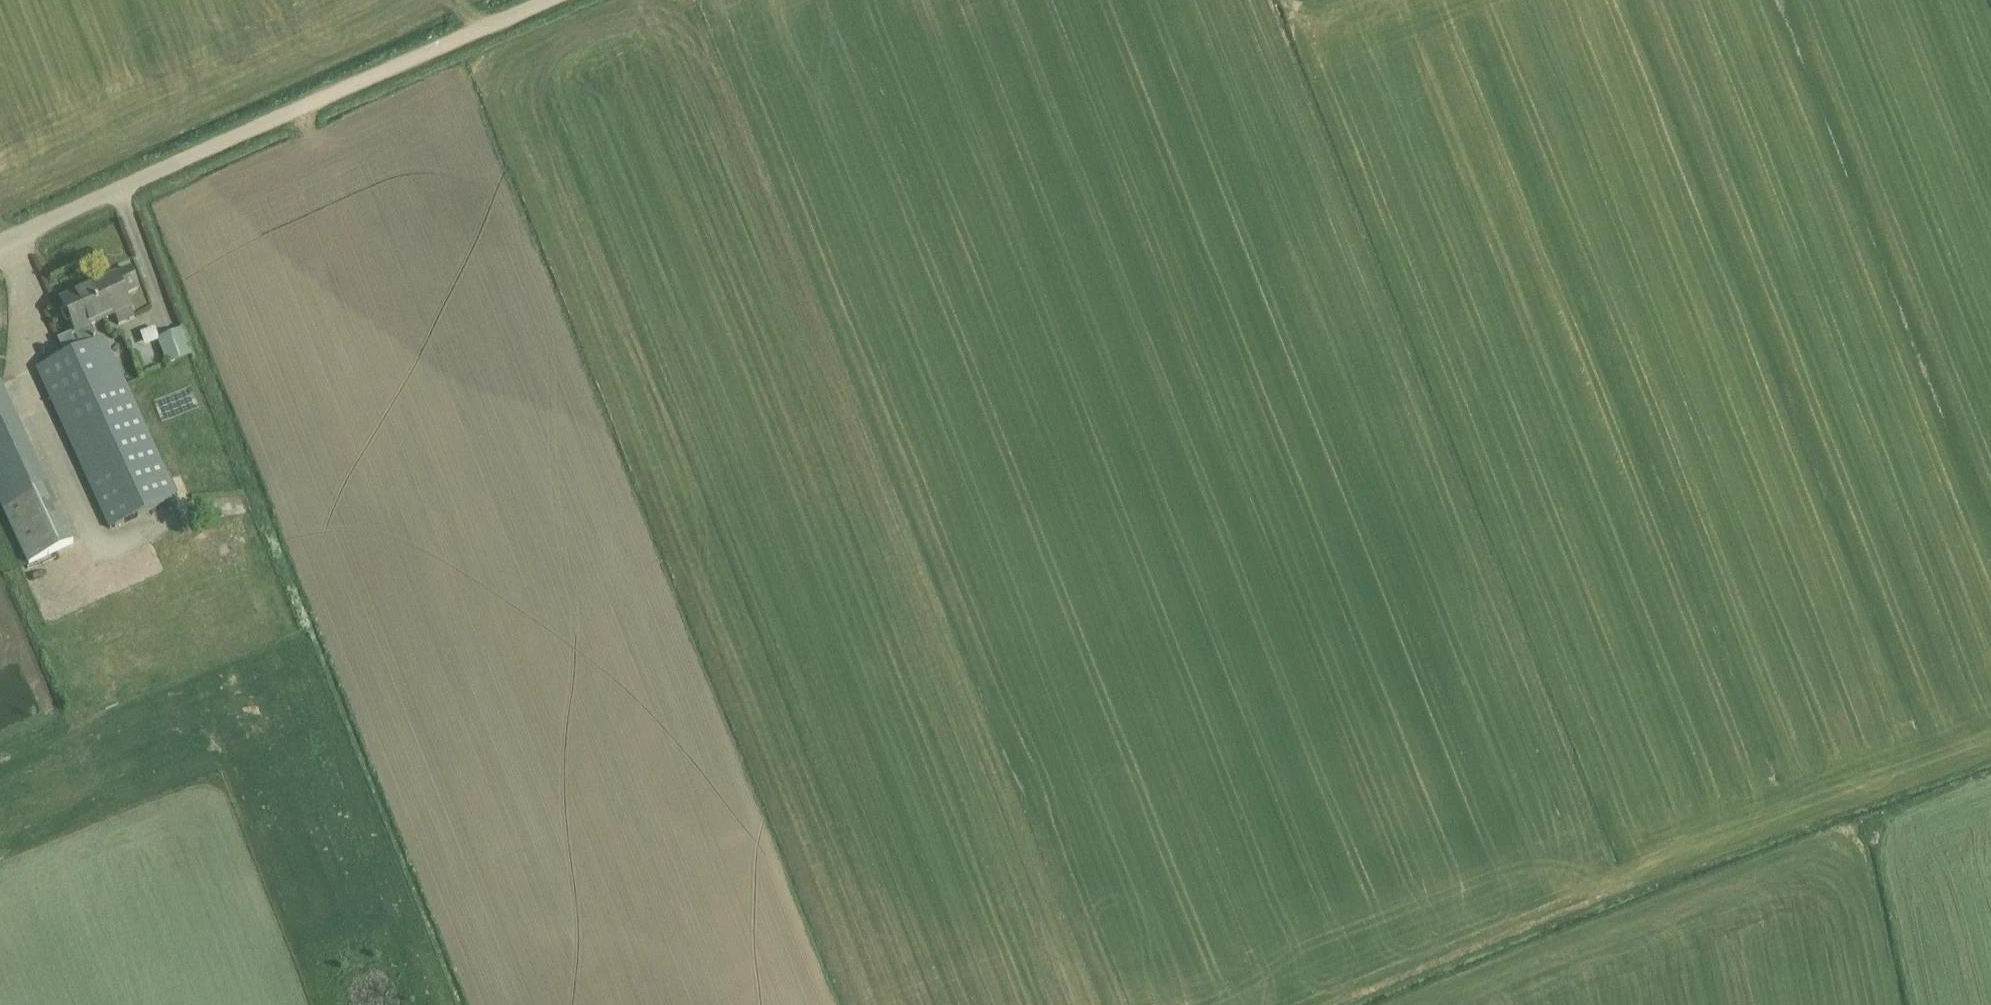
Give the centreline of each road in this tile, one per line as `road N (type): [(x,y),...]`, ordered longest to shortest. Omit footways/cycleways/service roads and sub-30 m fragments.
road 1 (unclassified): [(0,244),(549,0)]

